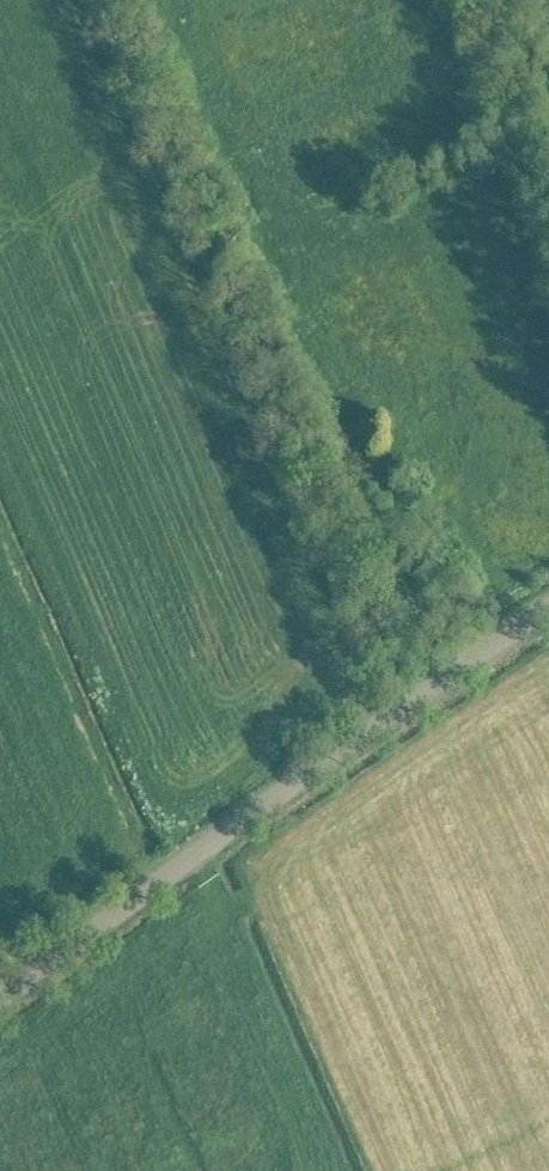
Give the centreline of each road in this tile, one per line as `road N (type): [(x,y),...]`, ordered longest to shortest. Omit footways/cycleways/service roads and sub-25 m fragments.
road 1 (unclassified): [(0,990),(390,702),(548,607)]

